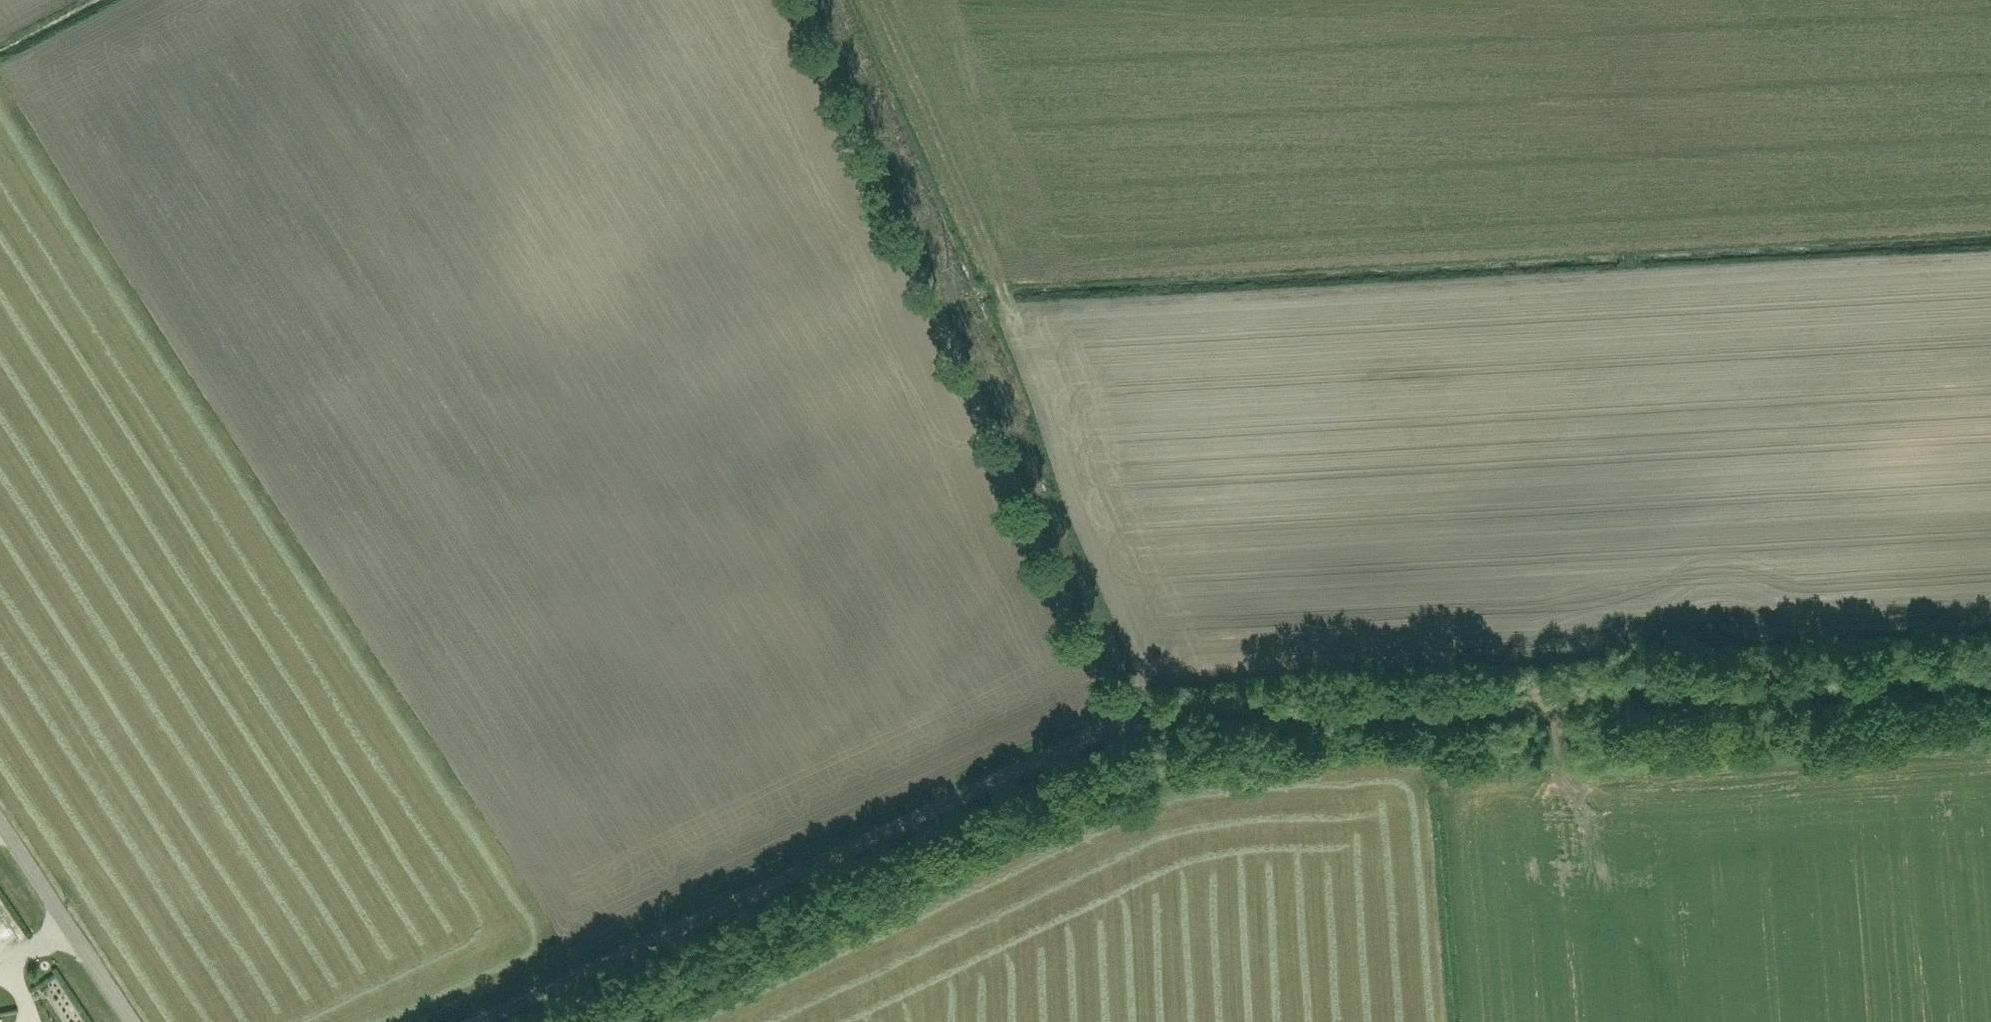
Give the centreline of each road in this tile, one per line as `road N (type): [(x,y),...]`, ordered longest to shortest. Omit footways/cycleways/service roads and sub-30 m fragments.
road 1 (track): [(465,1021),(1150,709),(1990,657)]
road 2 (unclassified): [(133,1021),(0,822)]

